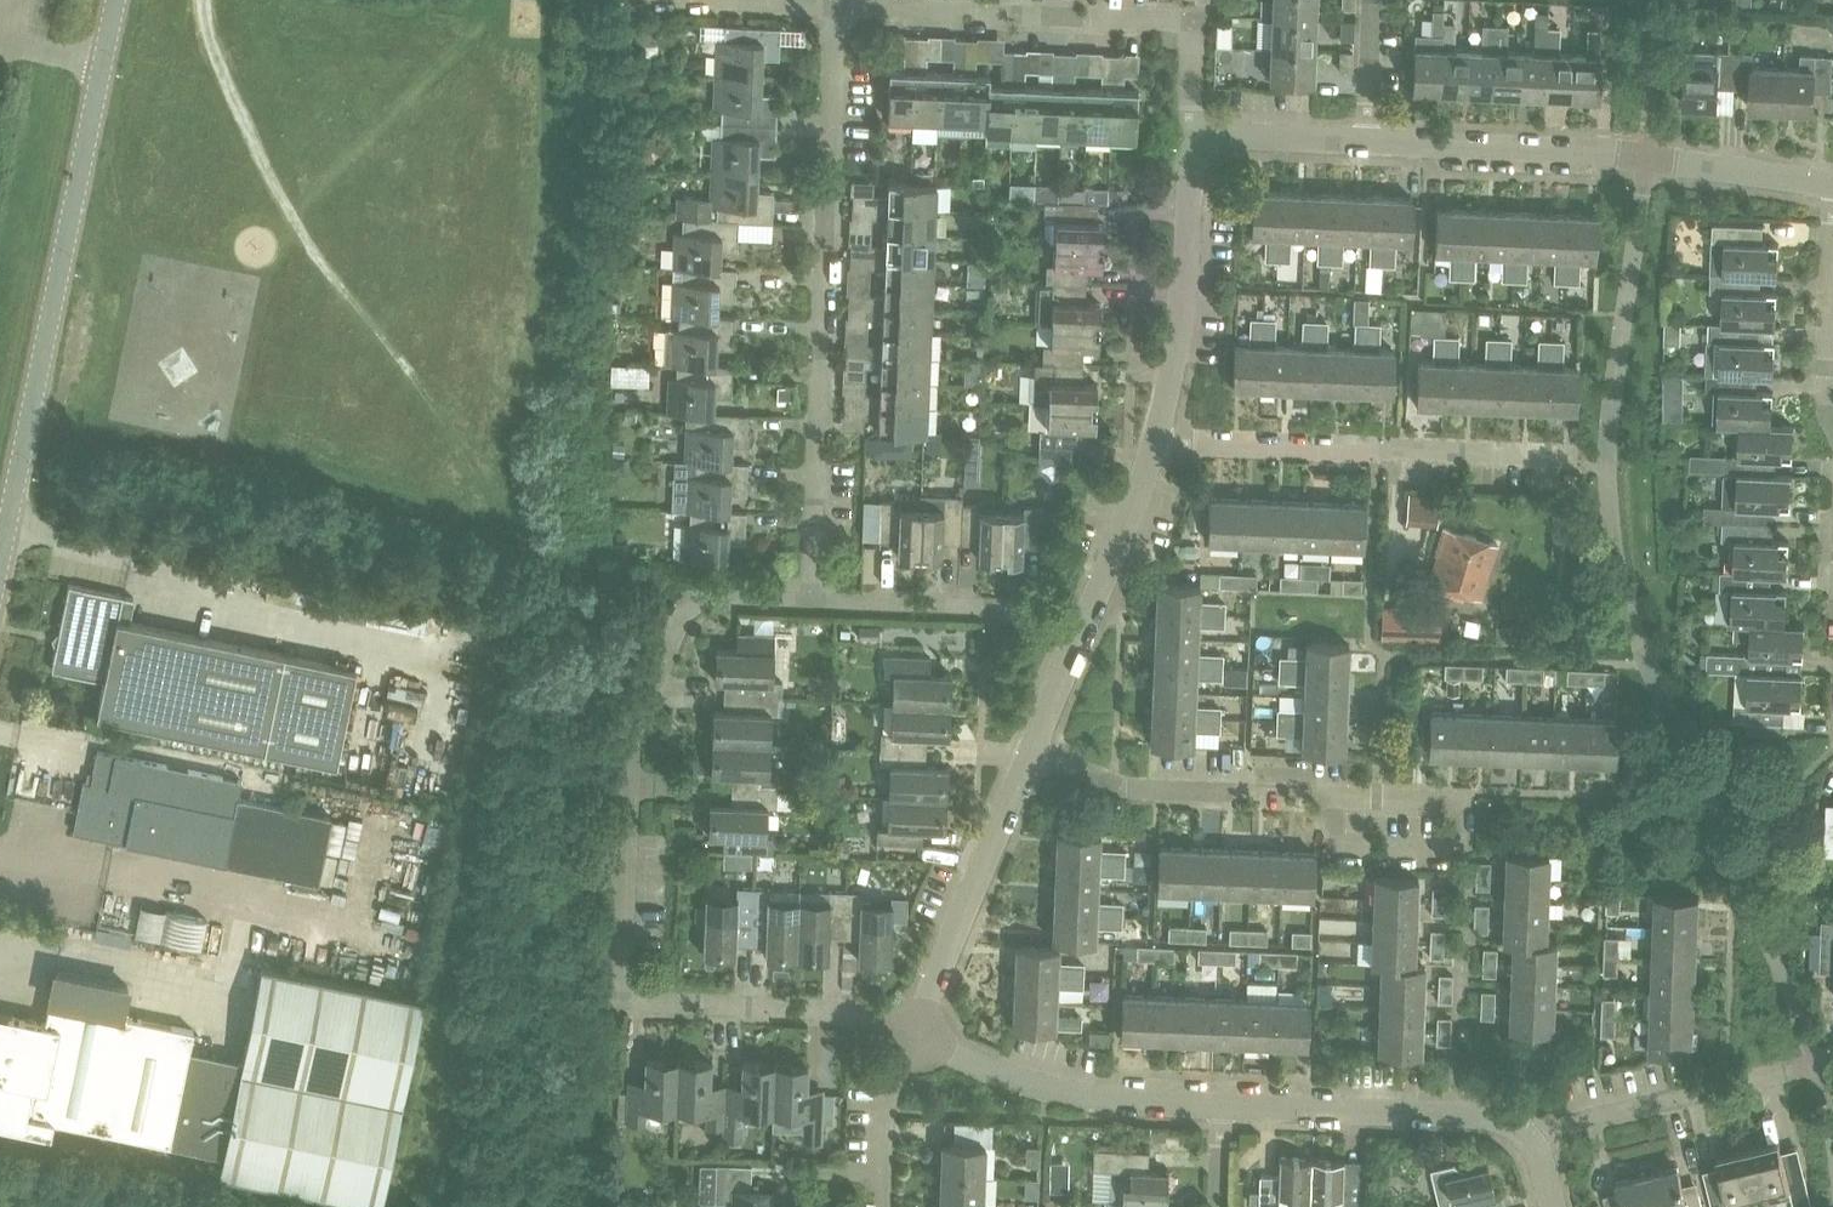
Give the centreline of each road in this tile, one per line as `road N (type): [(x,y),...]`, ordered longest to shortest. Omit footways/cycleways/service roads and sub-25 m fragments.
road 1 (residential): [(914,1030),(838,1012),(636,1006),(638,719),(661,649),(686,597),(817,597)]
road 2 (residential): [(817,597),(831,6)]
road 3 (unclassified): [(0,558),(115,0)]
road 4 (residential): [(1364,143),(1649,156),(1832,191)]
road 5 (residential): [(1433,801),(1107,793),(1026,752)]
road 6 (residential): [(1548,454),(1154,449)]
road 7 (residential): [(1192,19),(831,6)]
road 8 (residential): [(1224,1105),(1059,1094),(914,1030)]
road 9 (residential): [(1532,1145),(1508,1120),(1224,1105)]
road 10 (residential): [(1154,449),(1189,306),(1188,182),(1209,143)]
road 11 (residential): [(1532,1145),(1570,1122),(1832,1059)]
road 12 (residential): [(914,1030),(1026,752)]
road 13 (residential): [(817,597),(999,604),(1071,647)]
road 14 (track): [(0,1131),(210,1178)]
road 15 (residential): [(1071,647),(1154,449)]
road 16 (residential): [(914,1030),(879,1150),(877,1206)]
road 17 (residential): [(1826,369),(1832,191)]
road 18 (residential): [(1209,143),(1251,134),(1364,143)]
road 19 (residential): [(1364,143),(1369,0)]
road 20 (residential): [(1209,143),(1191,110),(1192,19)]
road 21 (residential): [(815,6),(692,0)]

